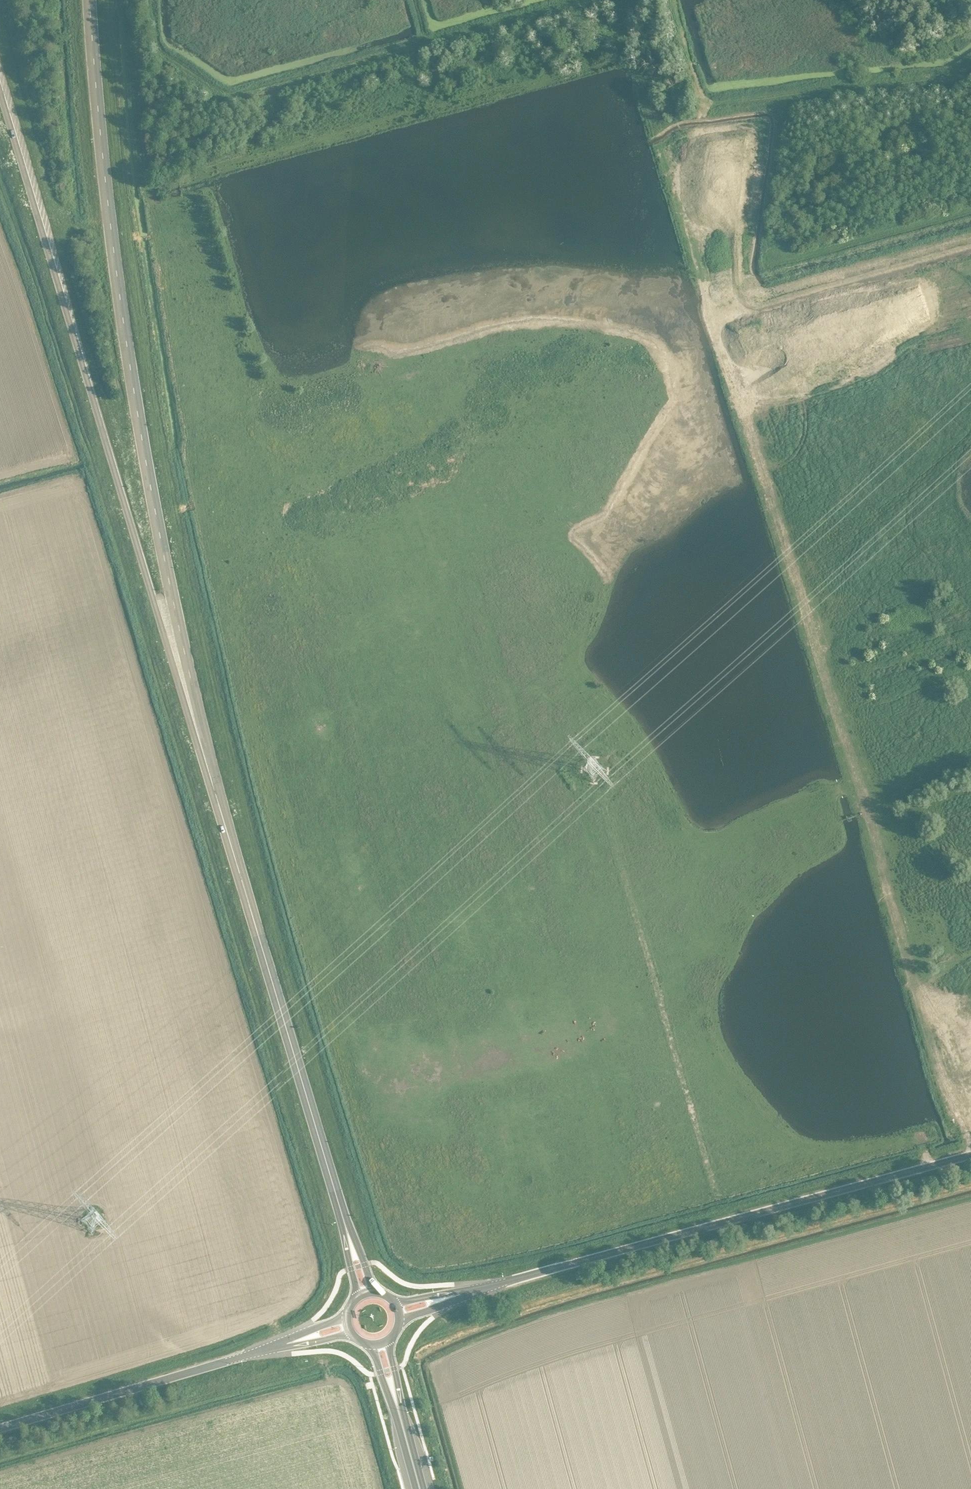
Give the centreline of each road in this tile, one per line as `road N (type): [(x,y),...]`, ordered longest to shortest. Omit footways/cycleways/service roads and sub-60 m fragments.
road 1 (motorway): [(189,705),(118,293),(88,0)]
road 2 (motorway): [(0,94),(189,705)]
road 3 (motorway): [(336,1197),(189,705)]
road 4 (tertiary): [(489,1284),(970,1152)]
road 5 (track): [(153,0),(158,50),(225,92),(573,0)]
road 6 (track): [(671,0),(708,99),(959,70),(970,62)]
road 7 (unclassified): [(260,1349),(0,1427)]

